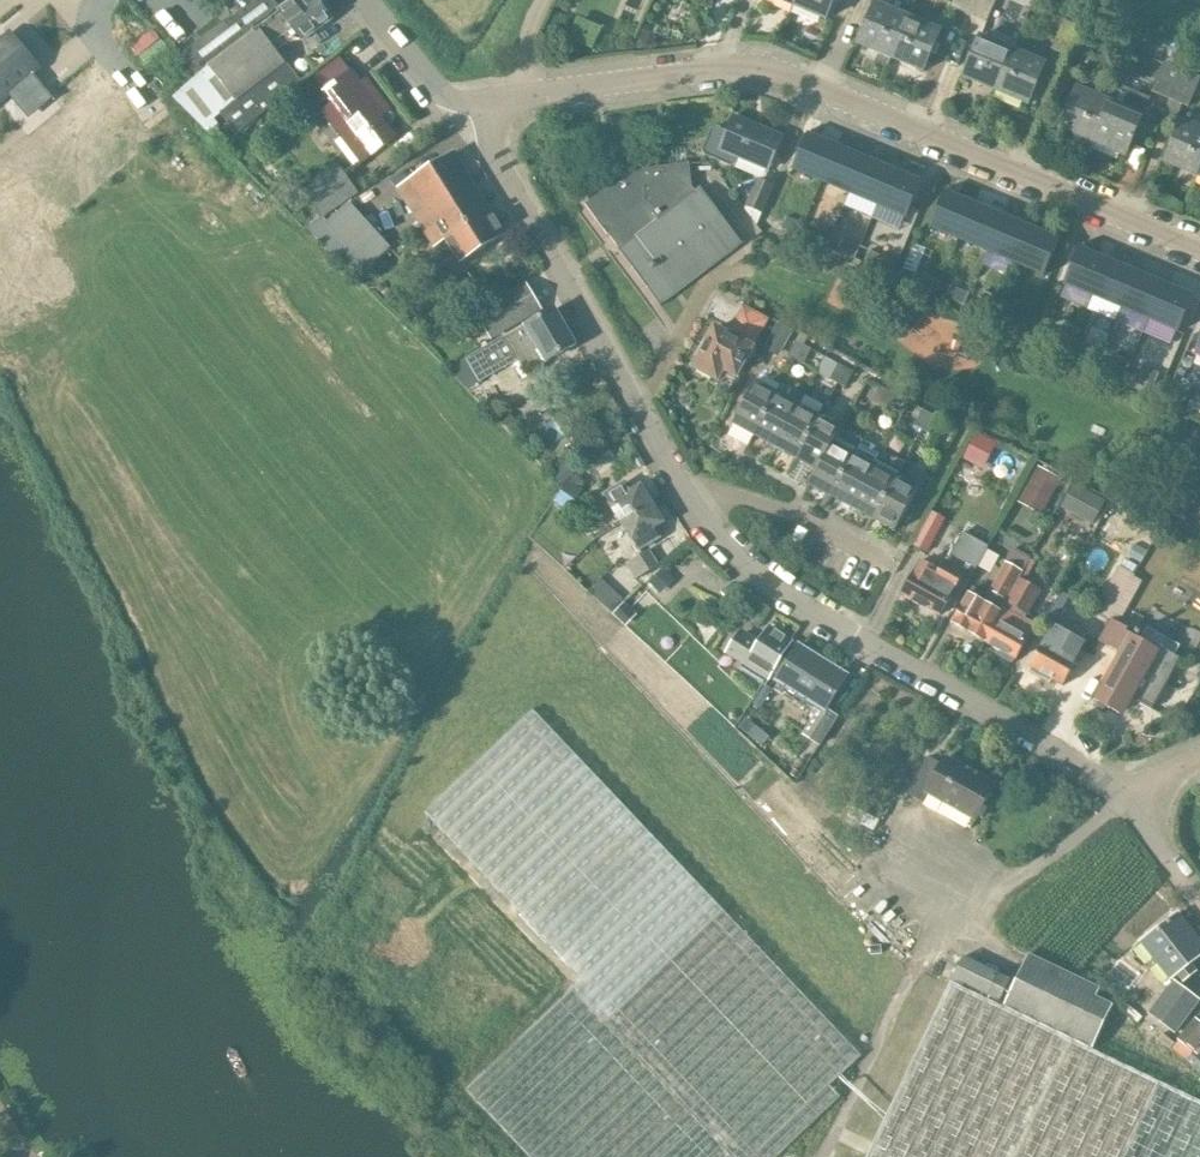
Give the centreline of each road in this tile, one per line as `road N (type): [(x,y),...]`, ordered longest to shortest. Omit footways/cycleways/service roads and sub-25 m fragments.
road 1 (residential): [(1128,799),(822,620),(721,545),(494,161),(484,106)]
road 2 (unclassified): [(1199,251),(756,66),(484,106)]
road 3 (unclassified): [(366,0),(443,95),(484,106)]
road 4 (residential): [(1128,799),(1199,903)]

